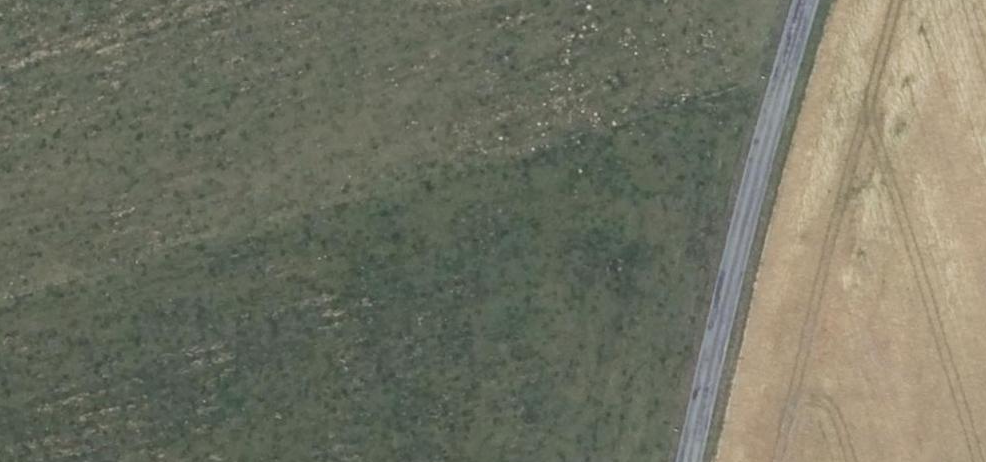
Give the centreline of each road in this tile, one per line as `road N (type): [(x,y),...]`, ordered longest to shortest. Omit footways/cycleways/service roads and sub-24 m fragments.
road 1 (tertiary): [(688,461),(801,0)]

